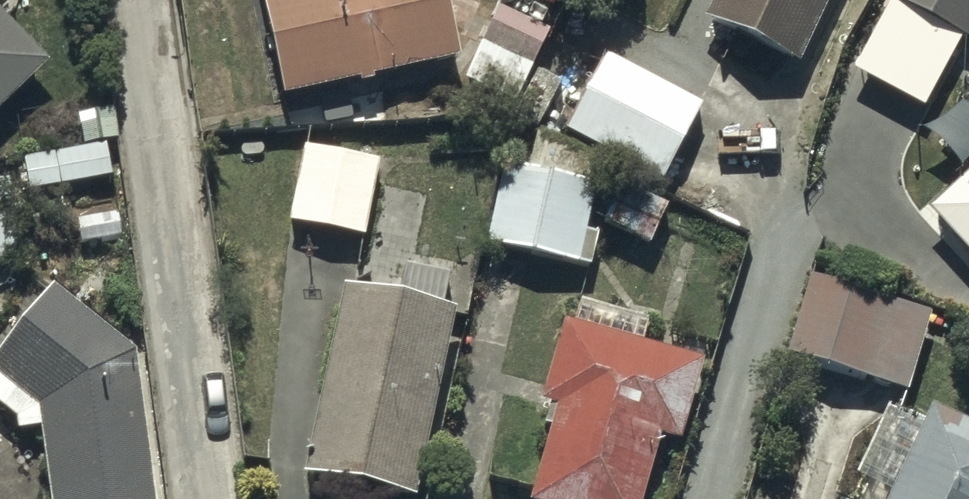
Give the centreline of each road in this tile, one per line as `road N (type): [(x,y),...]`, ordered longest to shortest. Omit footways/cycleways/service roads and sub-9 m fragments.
road 1 (residential): [(139,0),(205,498)]

